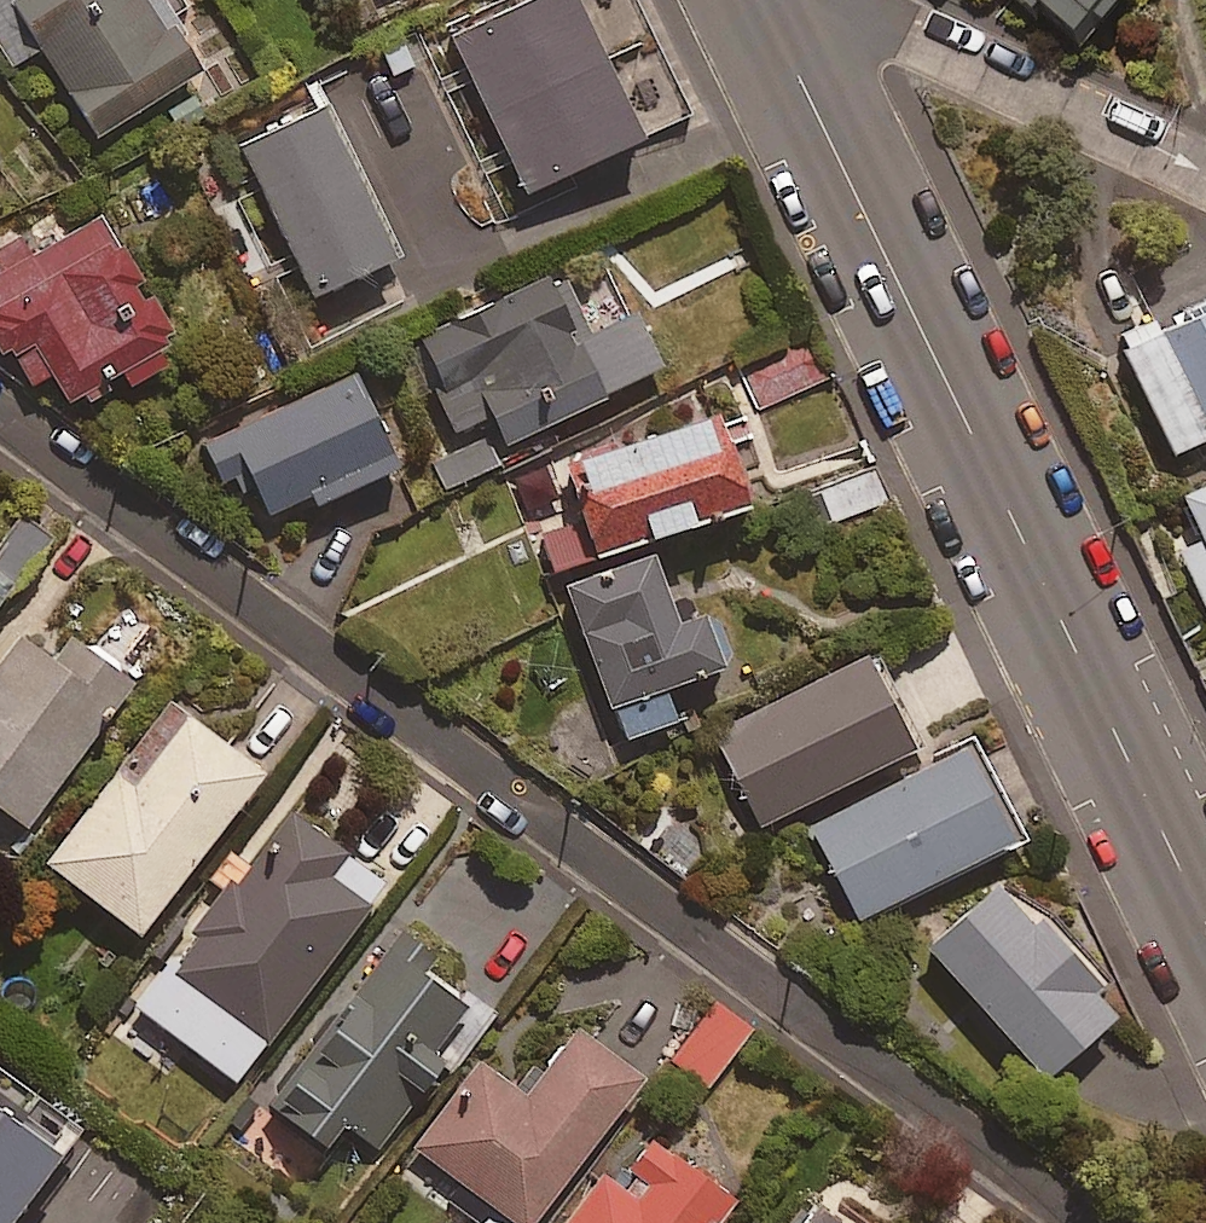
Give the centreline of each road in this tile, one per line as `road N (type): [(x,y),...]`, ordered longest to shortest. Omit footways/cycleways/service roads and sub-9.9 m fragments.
road 1 (residential): [(0,411),(1089,1222)]
road 2 (tertiary): [(784,41),(1205,915)]
road 3 (residential): [(784,41),(905,33),(1205,171)]

